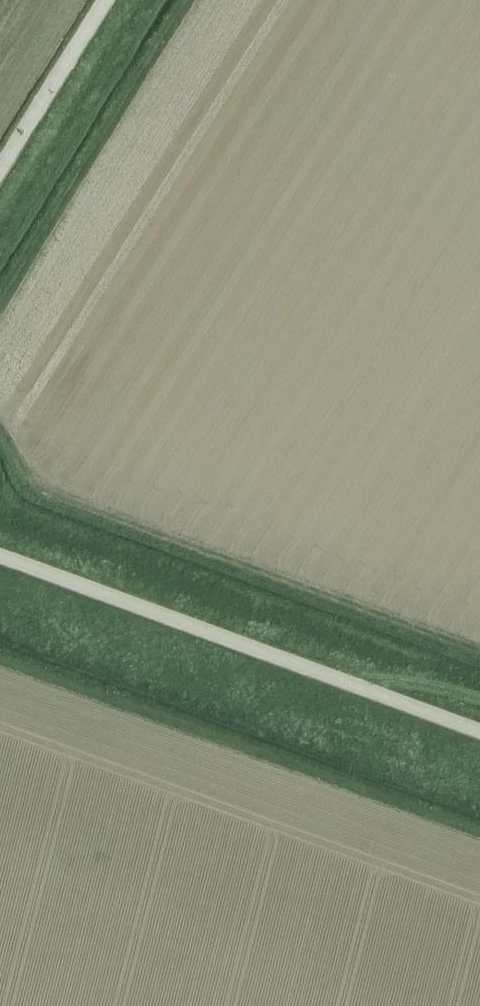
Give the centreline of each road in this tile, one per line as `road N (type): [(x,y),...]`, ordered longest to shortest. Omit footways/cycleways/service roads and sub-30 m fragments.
road 1 (unclassified): [(479,731),(0,554)]
road 2 (unclassified): [(0,170),(104,0)]

